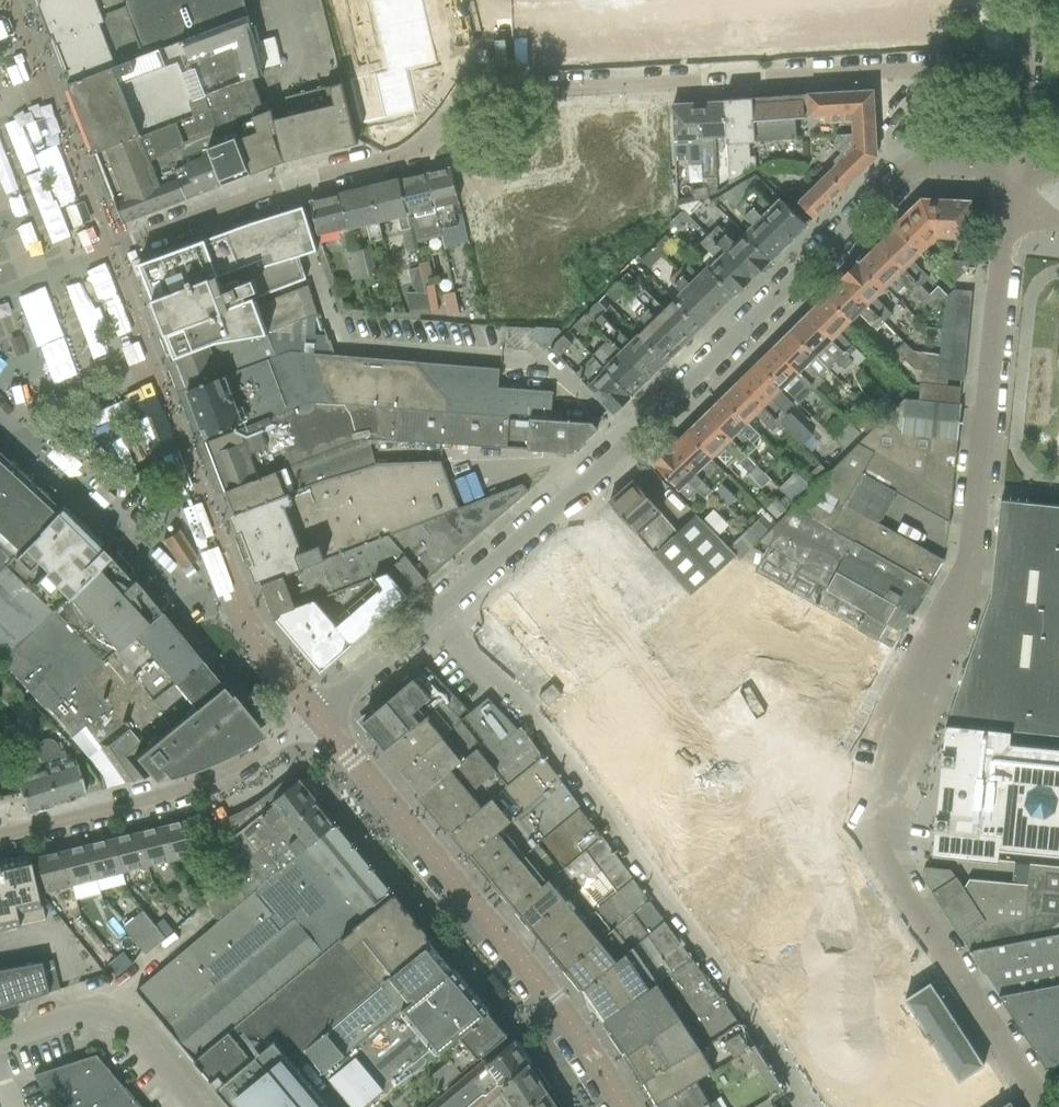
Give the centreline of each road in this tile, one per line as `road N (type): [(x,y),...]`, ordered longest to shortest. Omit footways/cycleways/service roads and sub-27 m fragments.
road 1 (residential): [(1047,1106),(883,865),(872,824),(887,731),(970,557),(985,486),(1015,171)]
road 2 (residential): [(313,714),(903,179),(923,166),(1015,171)]
road 3 (residential): [(313,714),(552,998),(624,1106)]
road 4 (residential): [(913,68),(476,91)]
road 5 (residential): [(103,253),(296,179),(426,149),(476,91)]
road 6 (residential): [(103,253),(234,602)]
road 7 (residential): [(0,832),(152,798),(229,770),(313,714)]
road 8 (residential): [(0,432),(189,605),(234,602)]
road 9 (residential): [(7,0),(103,253)]
road 10 (residential): [(196,1106),(109,1017),(84,1015),(0,1040)]
road 11 (residential): [(234,602),(313,714)]

